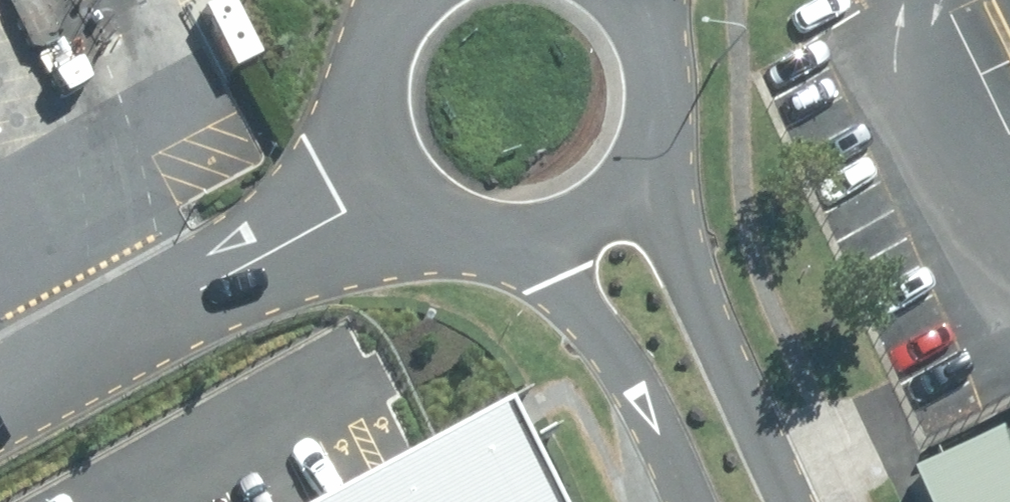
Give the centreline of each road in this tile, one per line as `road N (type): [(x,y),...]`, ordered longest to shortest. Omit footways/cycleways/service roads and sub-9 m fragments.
road 1 (unclassified): [(400,184),(0,390)]
road 2 (unclassified): [(629,172),(737,375),(791,501)]
road 3 (unclassified): [(688,501),(614,356),(534,233)]
road 4 (unclassified): [(400,184),(371,122),(368,88),(374,55),(405,0)]
road 5 (unclassified): [(615,0),(643,46),(651,78),(651,110),(629,172)]
road 6 (unclassified): [(534,233),(475,231),(447,221),(400,184)]

